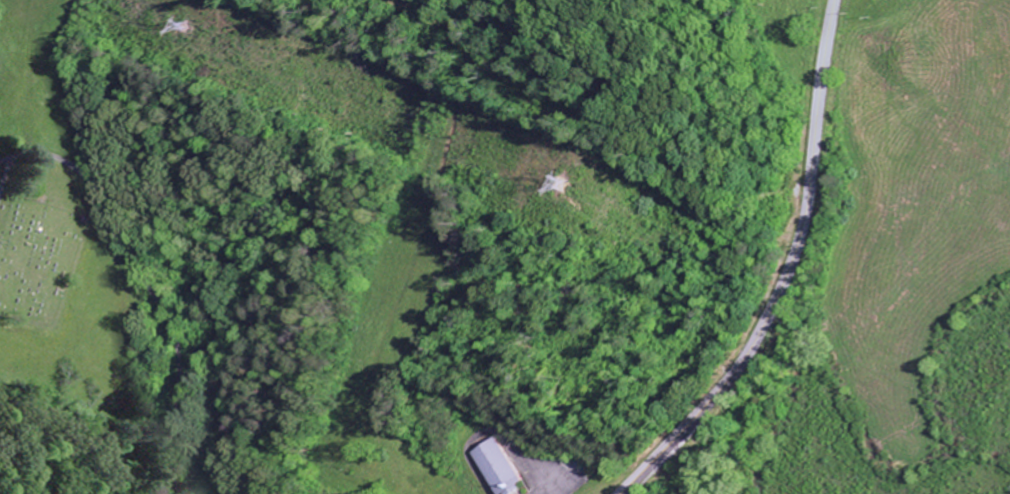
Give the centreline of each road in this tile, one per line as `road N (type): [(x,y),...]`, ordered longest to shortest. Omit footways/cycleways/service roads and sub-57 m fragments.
road 1 (secondary): [(624,493),(716,384),(785,267),(807,183),(829,0)]
road 2 (residential): [(146,493),(178,407),(178,339),(93,184),(58,159),(21,156)]

